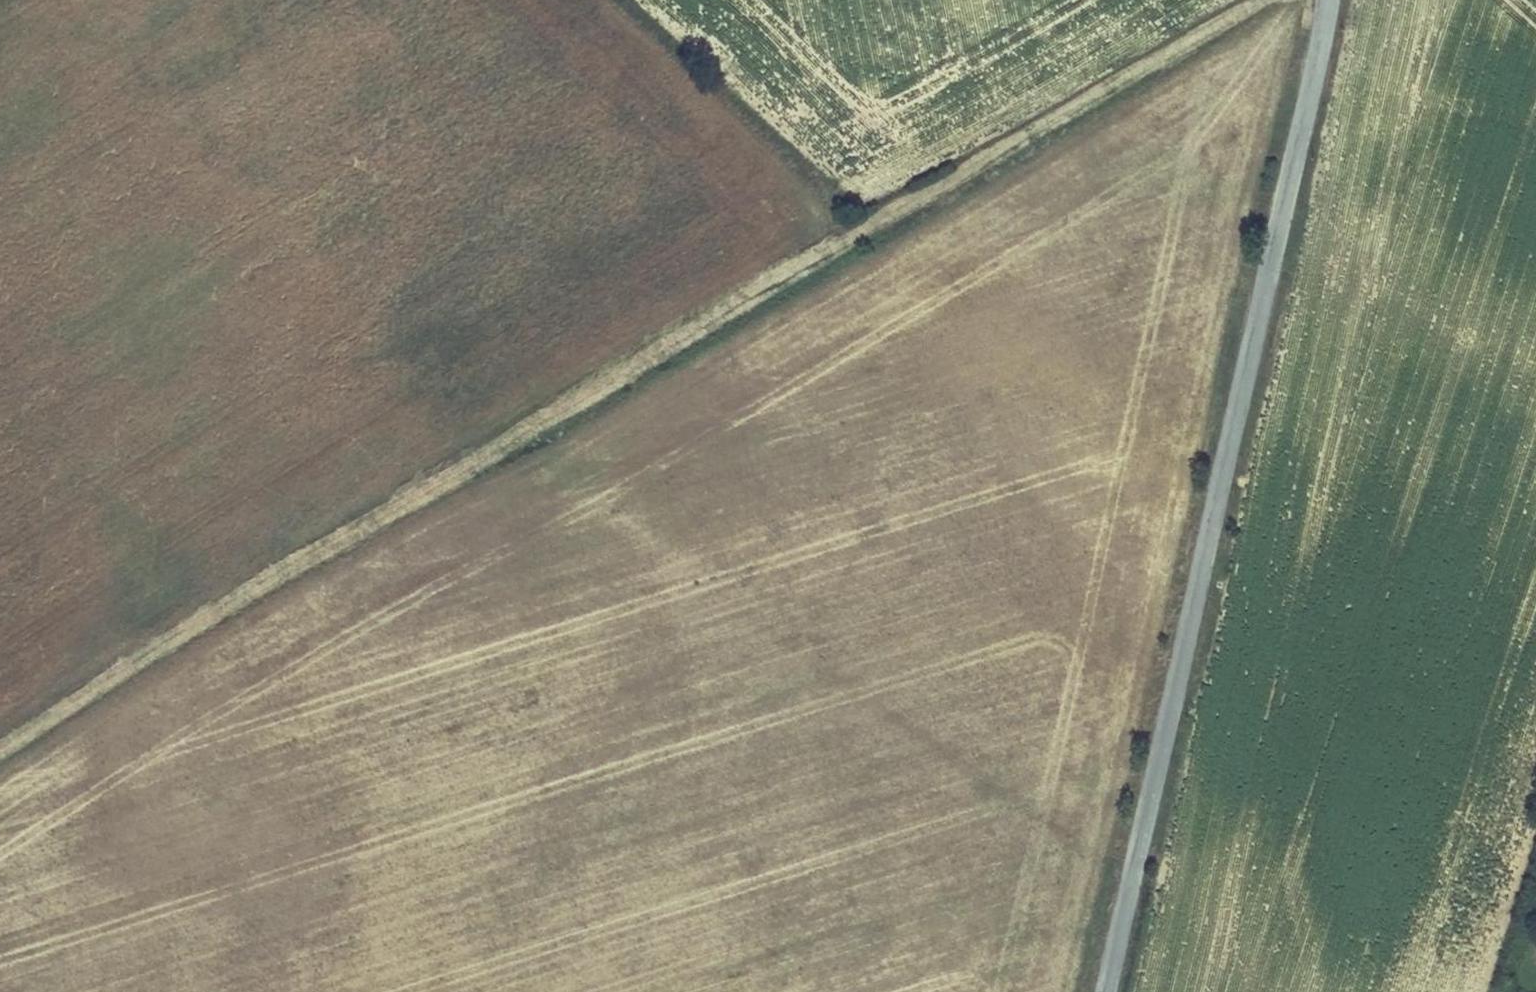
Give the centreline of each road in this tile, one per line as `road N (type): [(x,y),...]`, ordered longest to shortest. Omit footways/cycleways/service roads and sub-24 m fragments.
road 1 (track): [(1280,0),(559,423),(102,702),(0,776)]
road 2 (unclassified): [(1105,991),(1327,0)]

